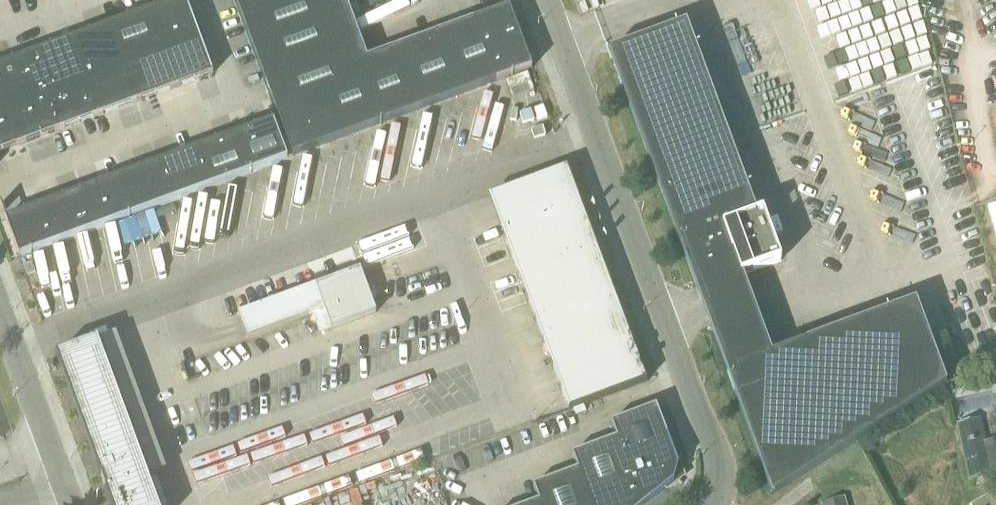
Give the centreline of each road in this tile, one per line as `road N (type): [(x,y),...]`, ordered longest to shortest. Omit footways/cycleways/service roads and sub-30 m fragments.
road 1 (unclassified): [(712,504),(718,477),(711,443),(546,0)]
road 2 (unclassified): [(202,0),(240,102),(0,190)]
road 3 (unclassified): [(0,309),(74,504)]

